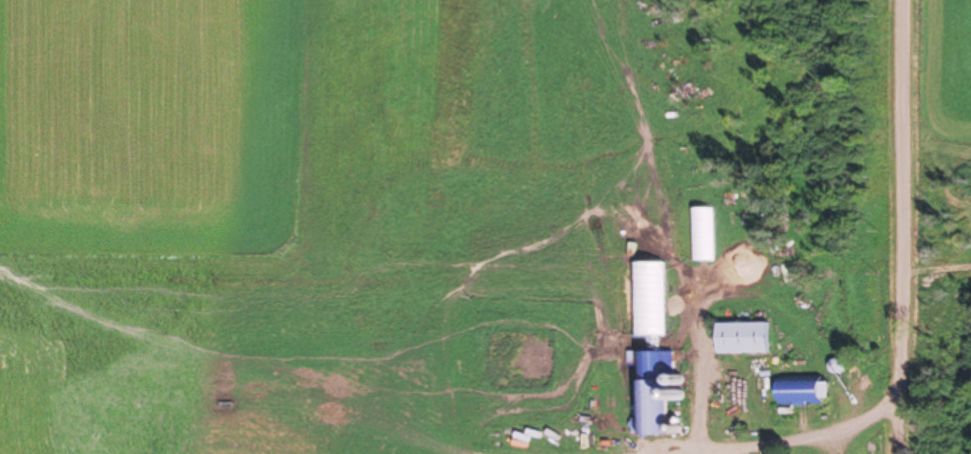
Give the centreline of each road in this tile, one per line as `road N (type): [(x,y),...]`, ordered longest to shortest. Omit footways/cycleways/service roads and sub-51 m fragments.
road 1 (residential): [(880,453),(921,401),(920,0)]

